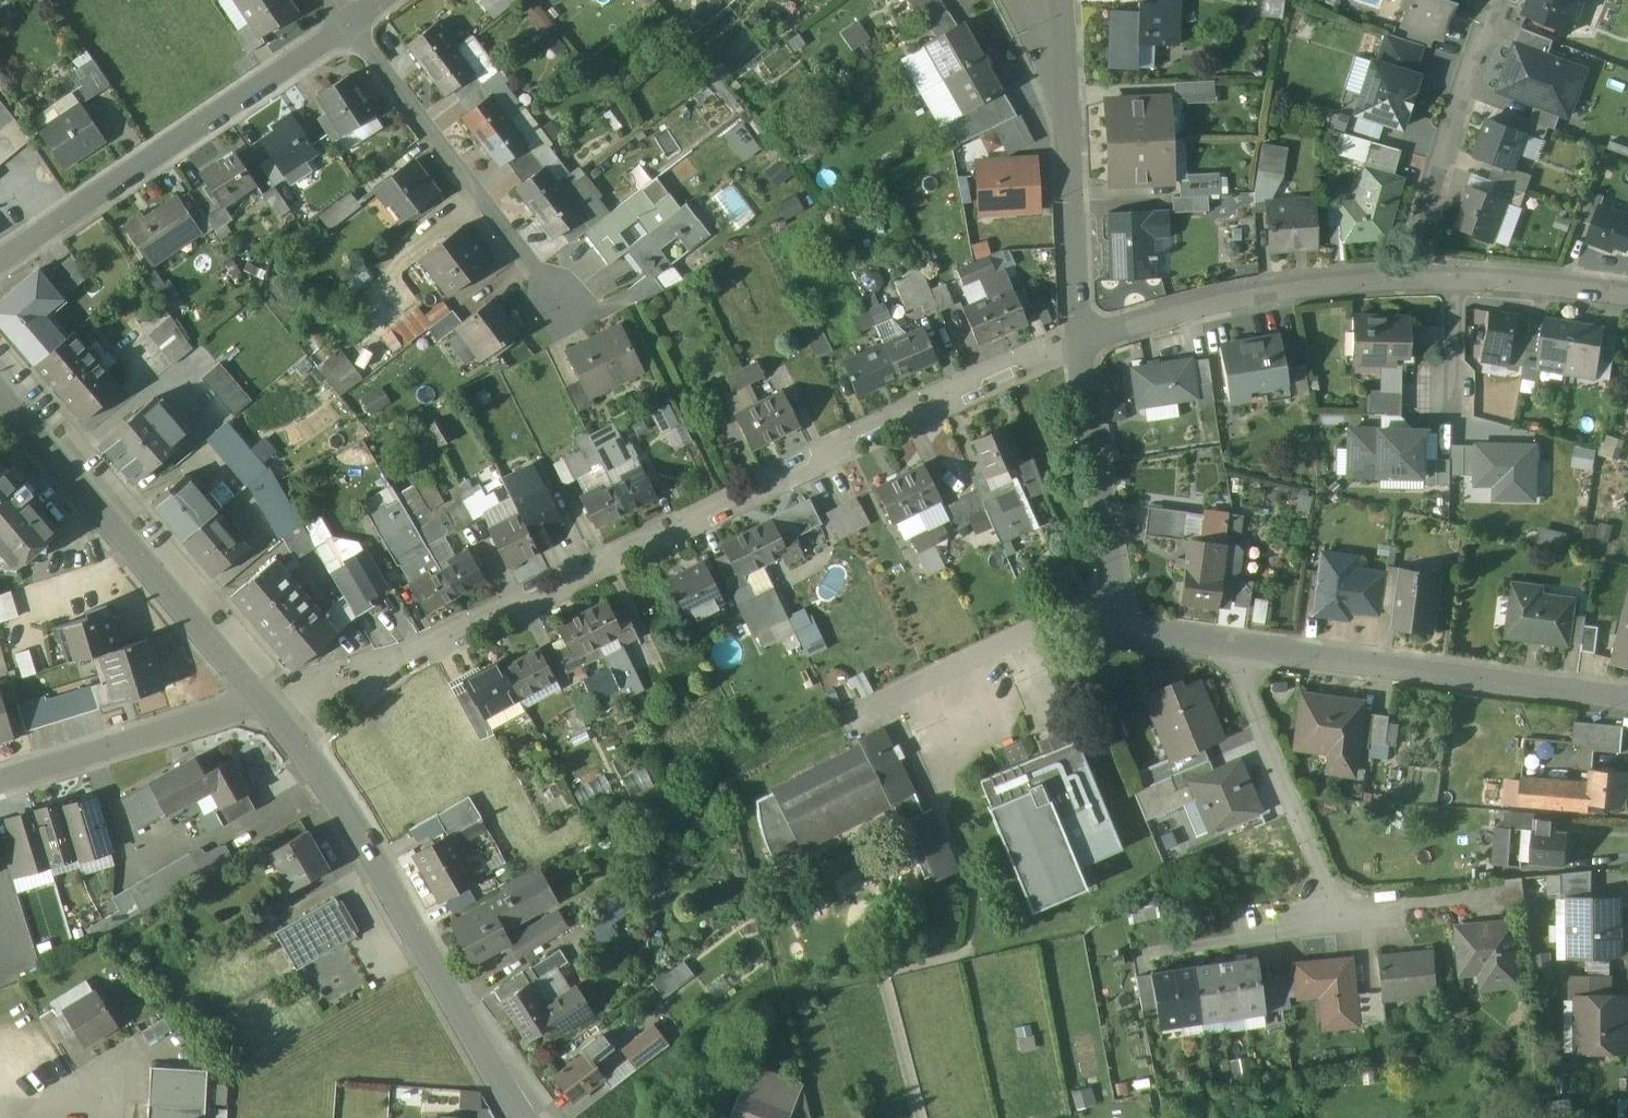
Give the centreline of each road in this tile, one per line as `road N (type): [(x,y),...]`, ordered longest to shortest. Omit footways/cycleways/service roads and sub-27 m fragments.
road 1 (residential): [(268,704),(402,663),(1078,343)]
road 2 (residential): [(524,1117),(331,793),(268,704)]
road 3 (residential): [(349,27),(0,269)]
road 4 (residential): [(268,704),(0,394)]
road 5 (residential): [(1234,648),(1627,698)]
road 6 (residential): [(349,27),(578,314)]
road 7 (residential): [(1078,343),(1209,303),(1414,277)]
road 8 (residential): [(1494,0),(1414,277)]
road 9 (residential): [(1234,648),(1337,916)]
road 10 (residential): [(0,787),(268,704)]
road 11 (residential): [(1064,69),(1078,343)]
road 12 (residential): [(1078,343),(1115,595)]
road 13 (residential): [(1115,595),(887,703)]
road 14 (residential): [(1456,277),(1627,296)]
road 15 (residential): [(1337,916),(1187,939)]
road 16 (residential): [(1115,595),(1136,634),(1234,648)]
road 17 (residential): [(1468,905),(1337,916)]

